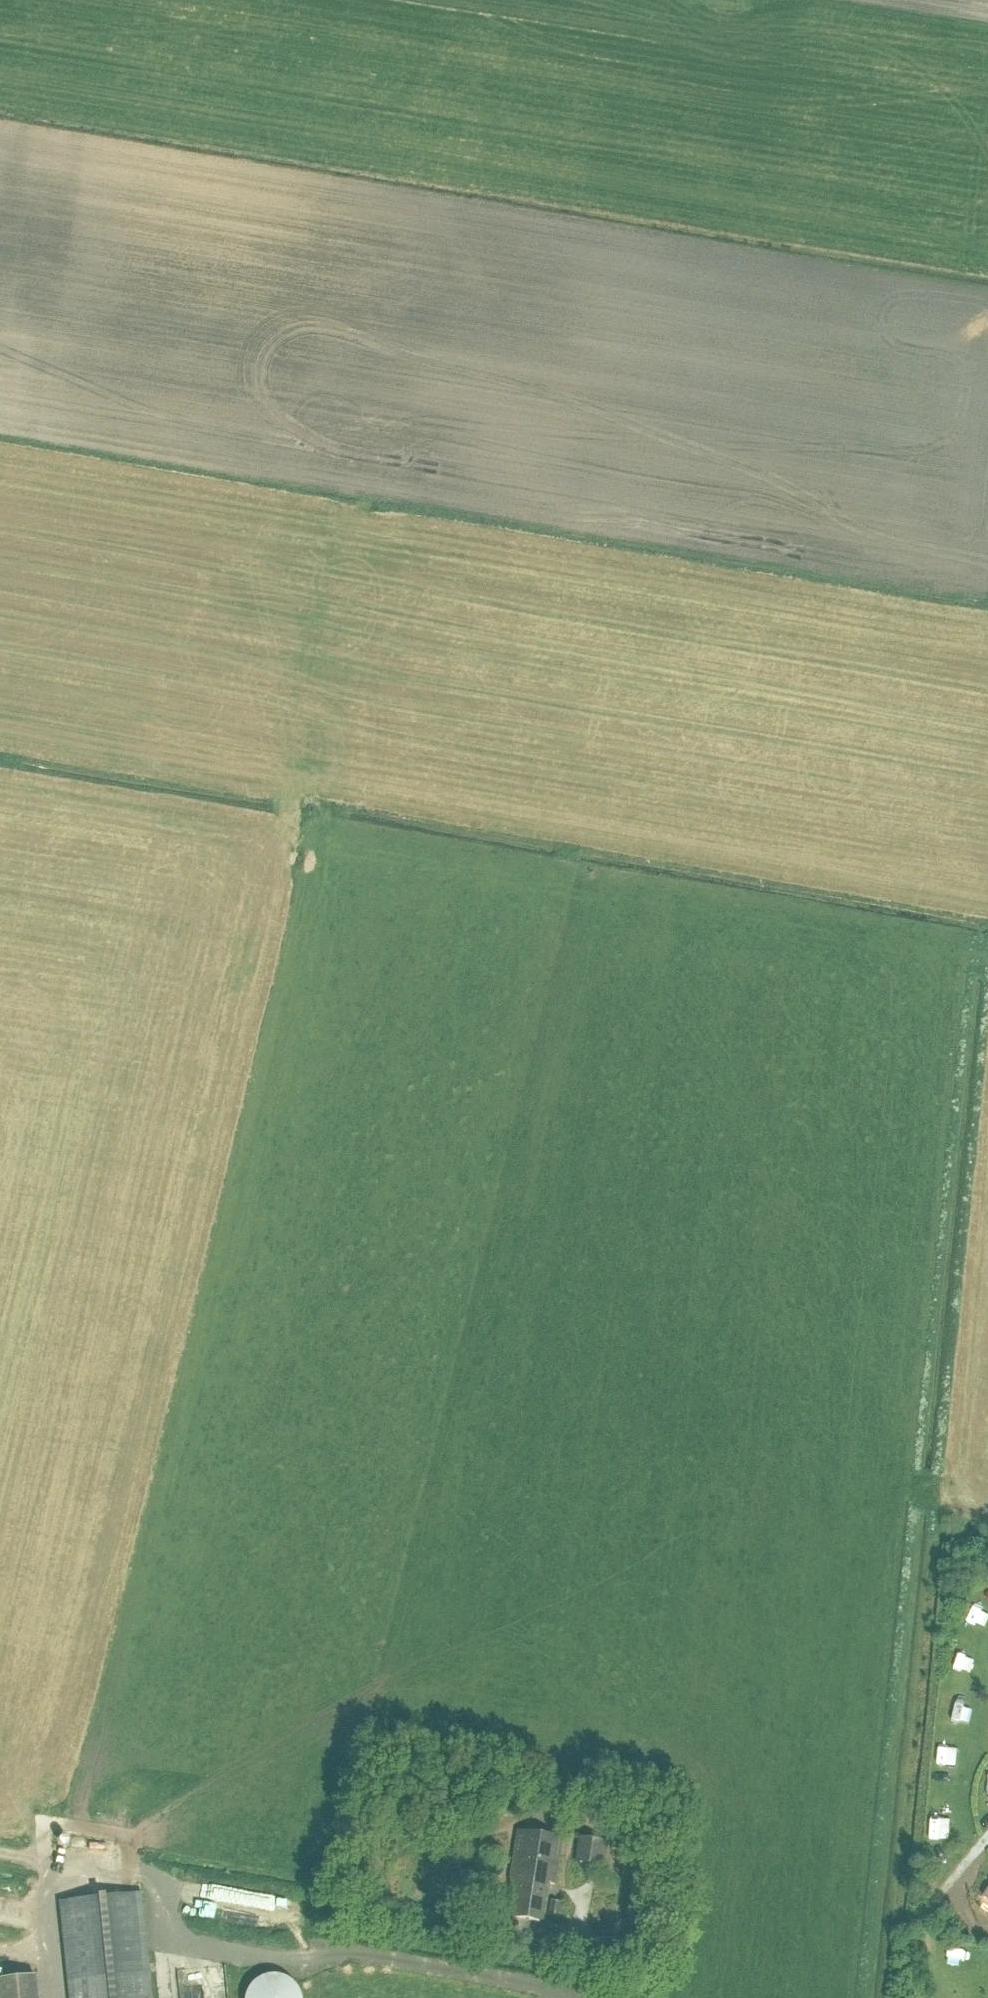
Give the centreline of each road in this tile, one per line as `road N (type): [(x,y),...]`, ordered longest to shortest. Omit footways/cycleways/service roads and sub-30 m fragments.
road 1 (track): [(880,1997),(922,1521)]

